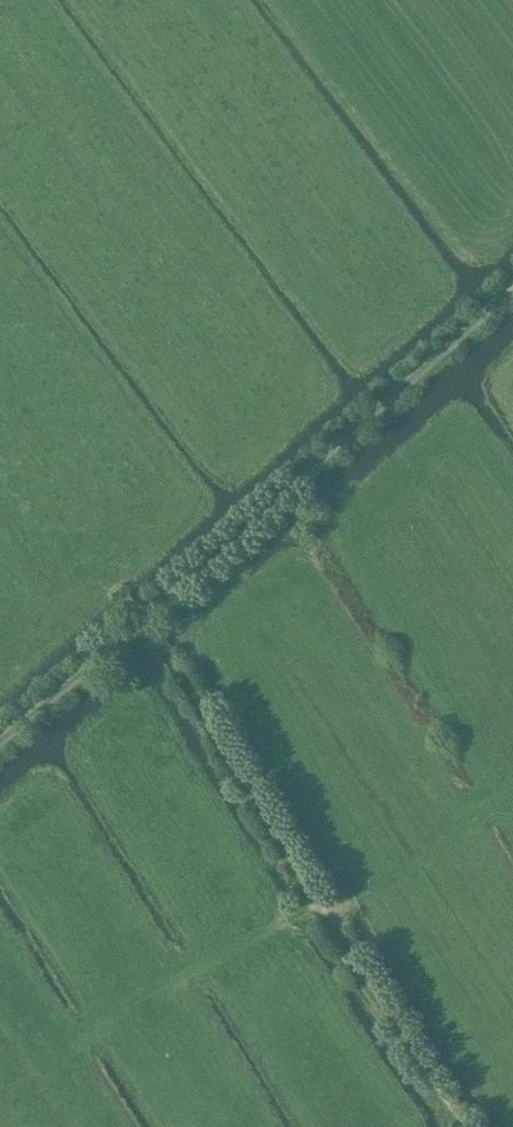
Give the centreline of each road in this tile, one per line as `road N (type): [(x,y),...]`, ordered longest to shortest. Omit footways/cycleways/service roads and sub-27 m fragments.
road 1 (track): [(461,1126),(131,607)]

